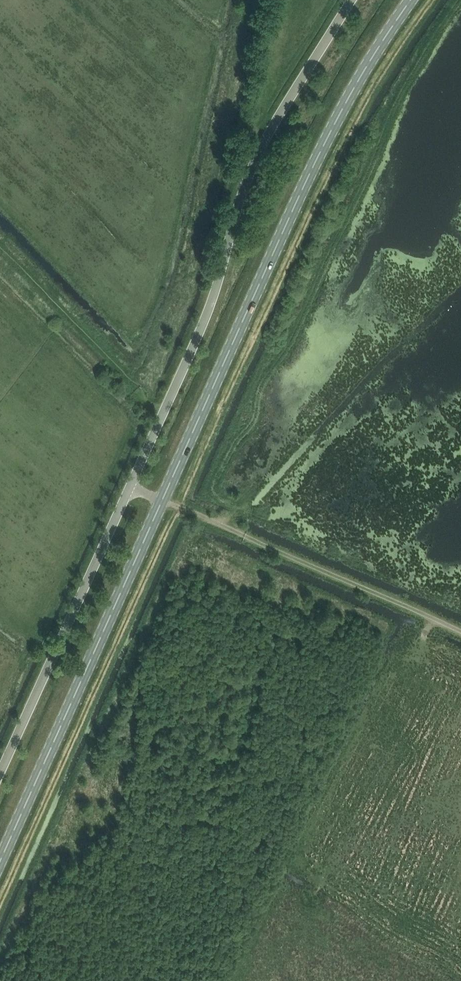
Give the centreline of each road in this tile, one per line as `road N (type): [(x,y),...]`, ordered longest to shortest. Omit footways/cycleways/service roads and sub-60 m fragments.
road 1 (secondary): [(163,501),(335,118),(412,0)]
road 2 (unclassified): [(129,488),(209,309),(257,150),(351,0)]
road 3 (secondary): [(0,864),(163,501)]
road 4 (track): [(163,501),(460,633)]
road 5 (unclassified): [(0,772),(129,488)]

